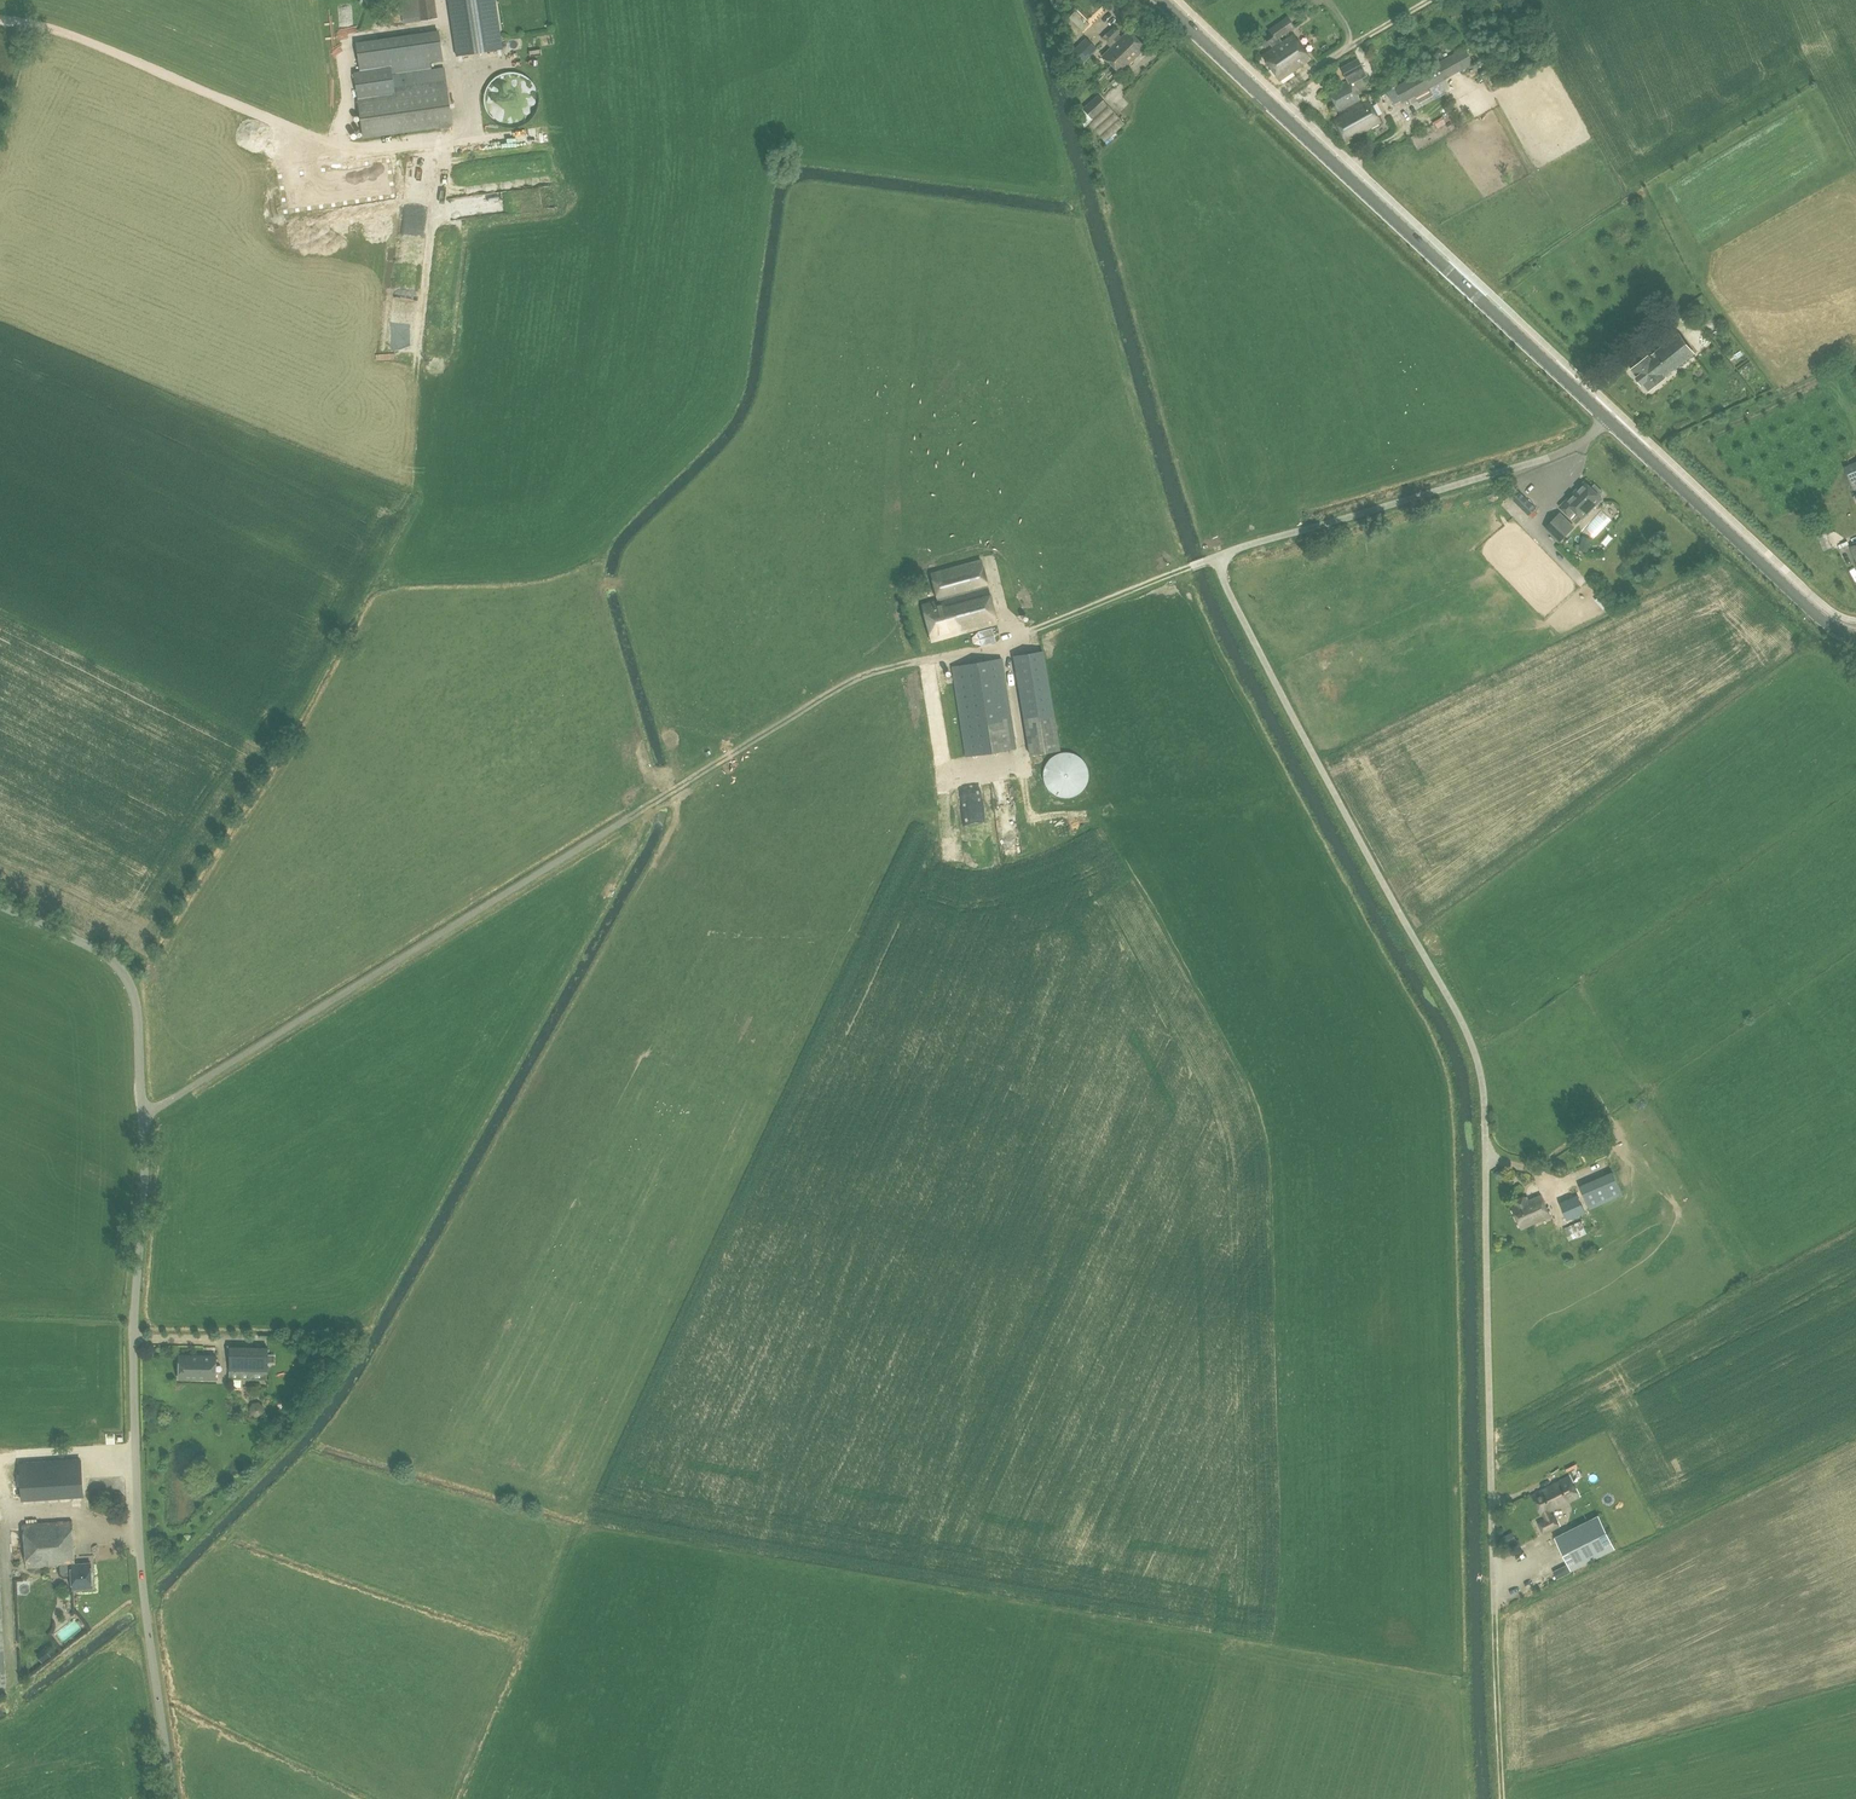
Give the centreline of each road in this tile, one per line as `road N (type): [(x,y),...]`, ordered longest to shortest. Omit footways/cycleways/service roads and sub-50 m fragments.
road 1 (unclassified): [(1607,418),(1588,439),(1548,458),(1220,557),(1226,584),(1337,803),(1474,1057),(1493,1611)]
road 2 (unclassified): [(172,1798),(135,1483),(133,1323),(145,1196),(137,1008),(114,963),(0,906)]
road 3 (secondary): [(1607,418),(1161,0)]
road 4 (secondary): [(1855,636),(1827,624),(1607,418)]
road 5 (track): [(1493,1611),(1501,1798)]

